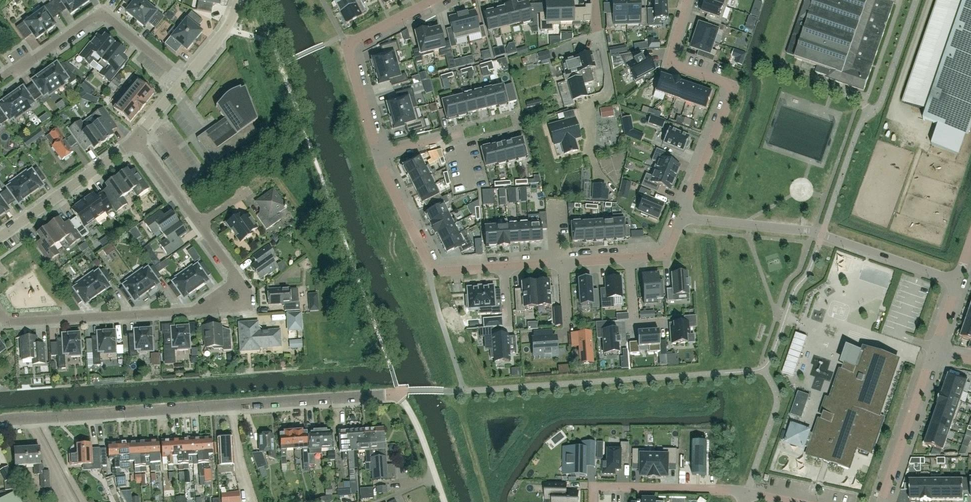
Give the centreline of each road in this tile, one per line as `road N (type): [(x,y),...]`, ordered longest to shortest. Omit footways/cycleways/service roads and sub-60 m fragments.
road 1 (residential): [(435,477),(397,392),(0,421)]
road 2 (residential): [(0,314),(4,321),(205,310),(233,288),(234,273),(136,142)]
road 3 (residential): [(956,281),(821,234),(681,218)]
road 4 (residential): [(681,218),(734,86),(669,62),(686,0)]
road 5 (residential): [(0,78),(102,15),(183,81)]
road 6 (residential): [(379,155),(346,45),(435,0)]
road 7 (residential): [(504,266),(431,269),(379,155)]
road 8 (residential): [(592,501),(592,487),(745,493)]
road 9 (residential): [(0,238),(136,142)]
road 10 (residential): [(880,501),(934,347)]
road 11 (residential): [(379,155),(458,132),(470,180)]

